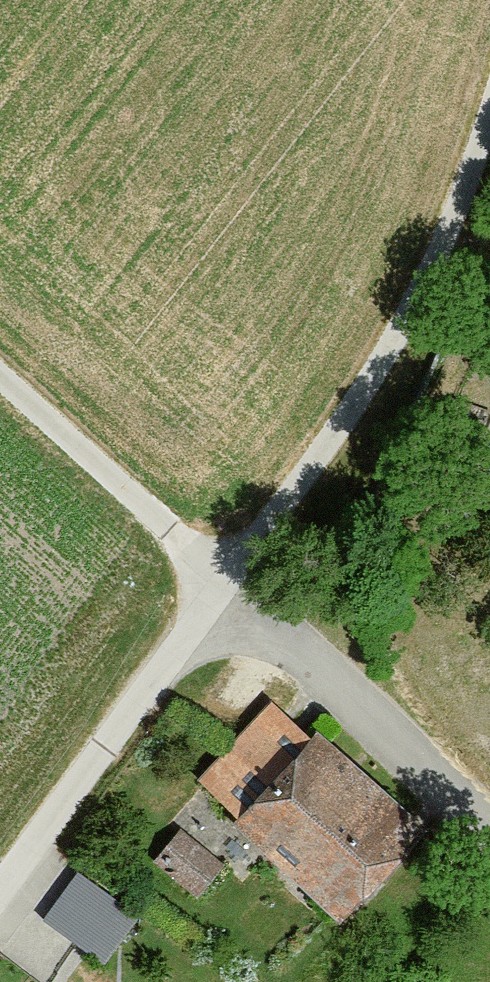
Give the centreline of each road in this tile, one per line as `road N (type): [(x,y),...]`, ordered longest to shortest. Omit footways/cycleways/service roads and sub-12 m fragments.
road 1 (track): [(489,112),(395,337),(226,587)]
road 2 (residential): [(226,587),(0,891)]
road 3 (residential): [(226,587),(489,831)]
road 4 (track): [(0,377),(226,587)]

